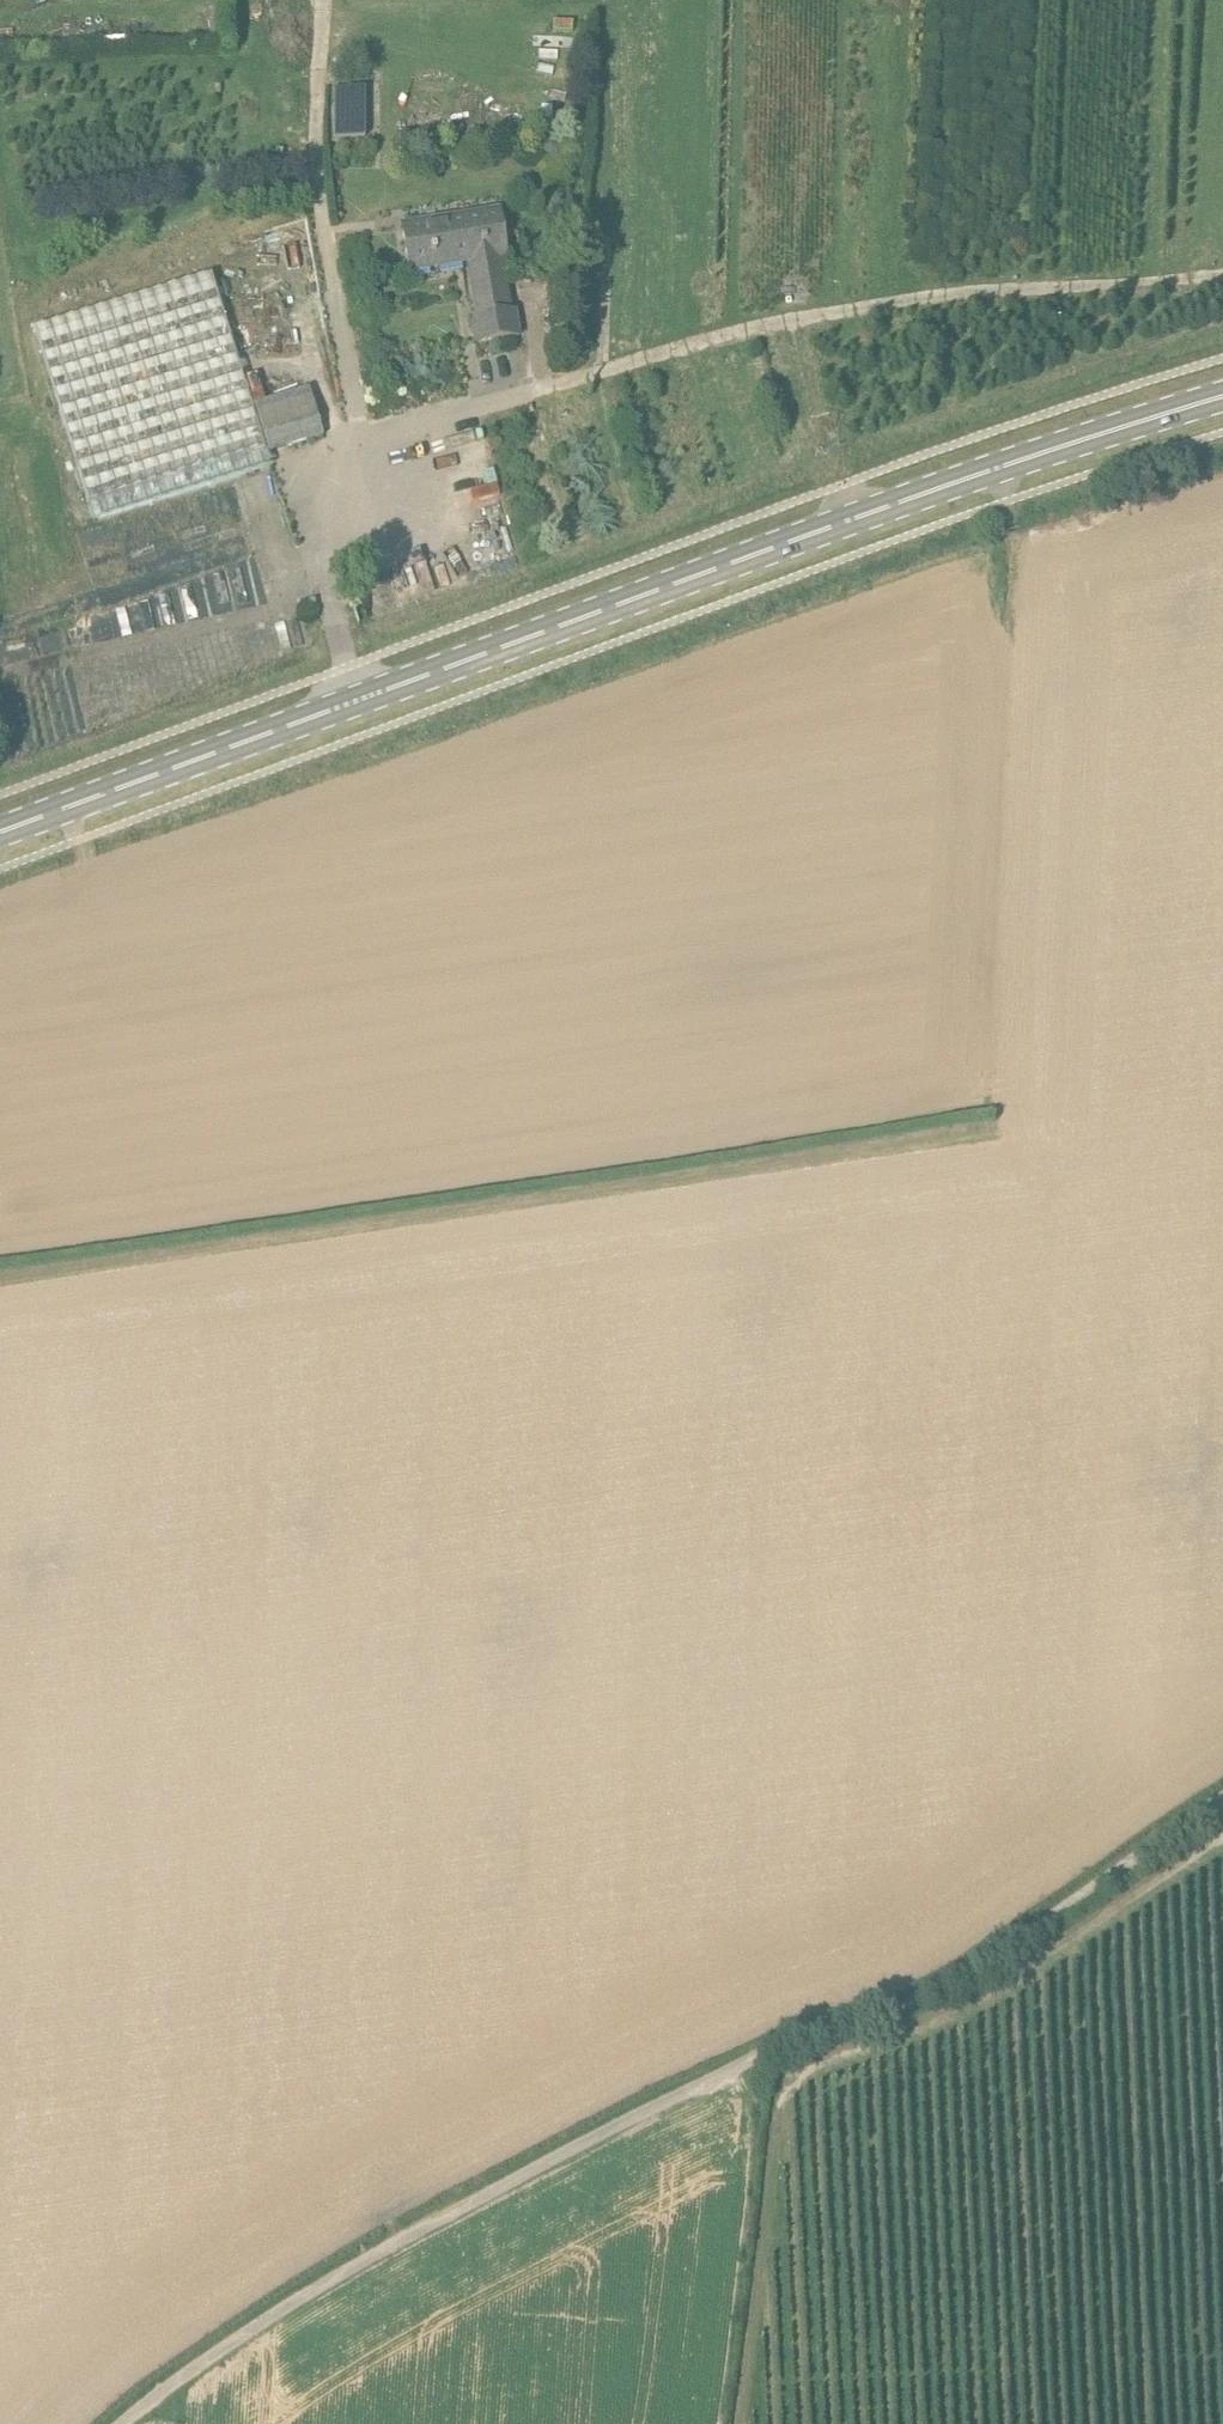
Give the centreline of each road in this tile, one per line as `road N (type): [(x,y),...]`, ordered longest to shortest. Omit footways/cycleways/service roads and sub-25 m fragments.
road 1 (secondary): [(0,832),(597,610),(1222,397)]
road 2 (unclassified): [(1222,1795),(946,1985),(756,2055),(392,2244),(209,2356),(120,2423)]
road 3 (track): [(1007,1130),(0,1277)]
road 4 (track): [(365,448),(511,396),(823,313),(950,294),(1222,276)]
road 5 (track): [(358,702),(319,564),(369,496),(330,282),(317,91),(320,0)]

